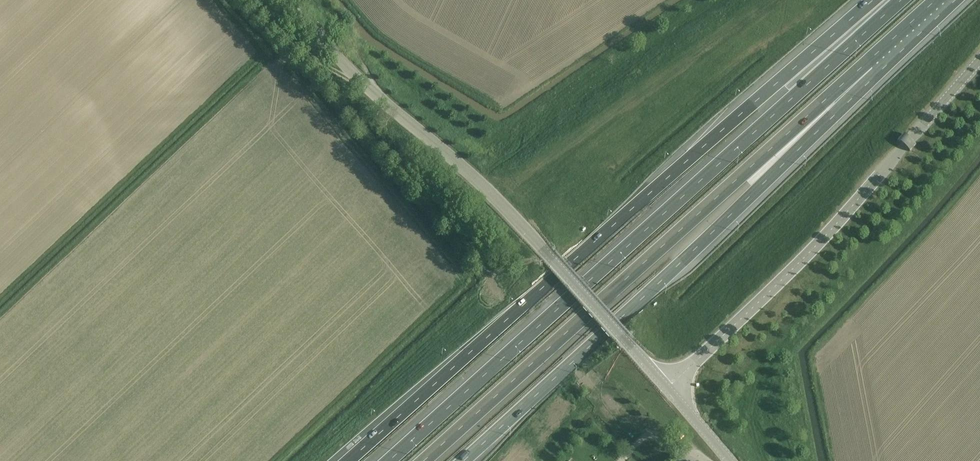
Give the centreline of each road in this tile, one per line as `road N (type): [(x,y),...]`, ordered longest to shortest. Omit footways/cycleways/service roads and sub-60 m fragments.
road 1 (motorway): [(873,0),(348,460)]
road 2 (motorway): [(901,0),(388,460)]
road 3 (motorway): [(423,460),(869,65)]
road 4 (motorway): [(463,460),(840,109),(869,65)]
road 5 (tertiary): [(666,388),(497,201),(345,67),(288,0)]
road 6 (unclassified): [(666,388),(811,251),(979,59)]
road 7 (track): [(489,193),(768,0)]
road 8 (track): [(252,0),(297,48),(279,61),(257,58),(237,75)]

